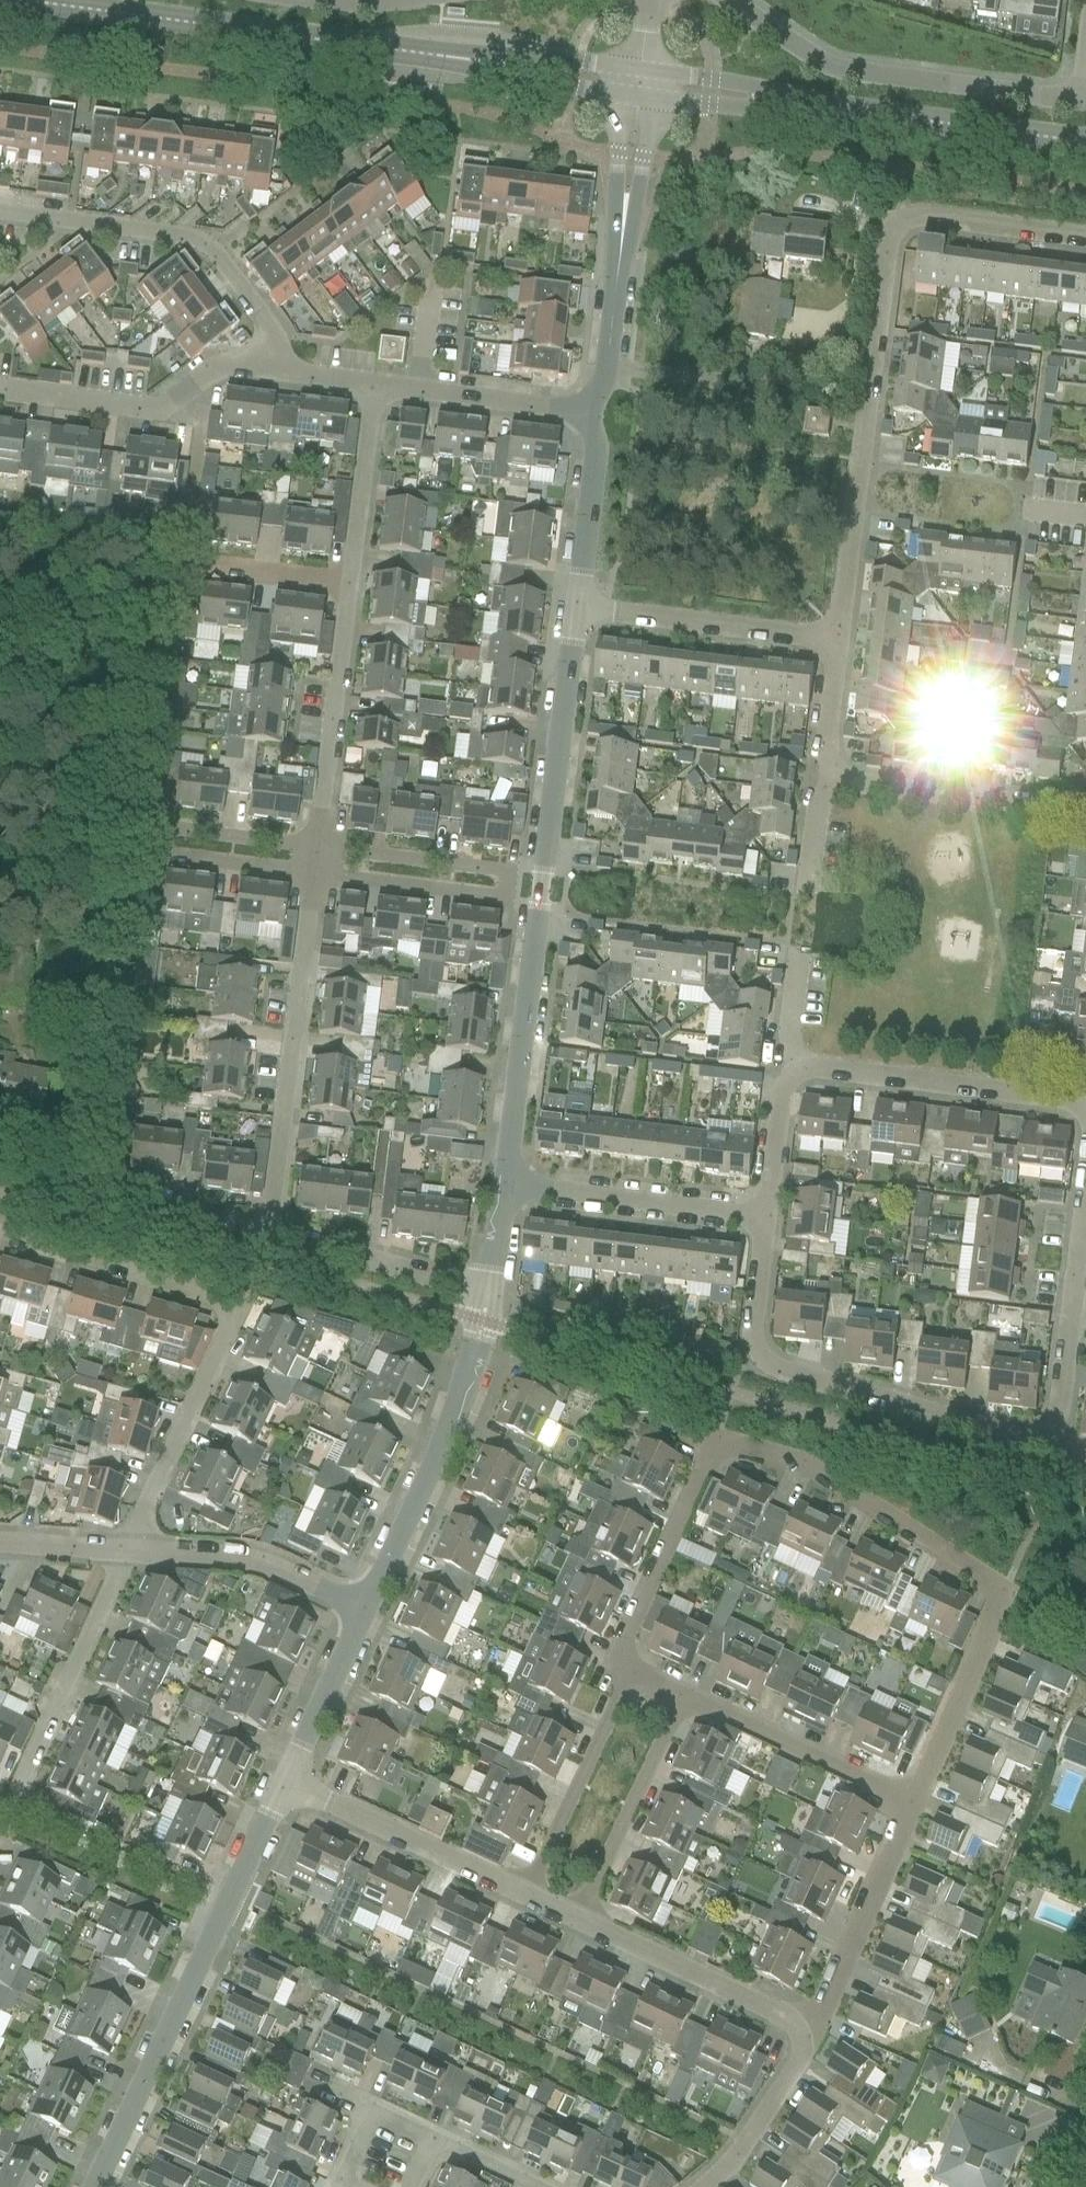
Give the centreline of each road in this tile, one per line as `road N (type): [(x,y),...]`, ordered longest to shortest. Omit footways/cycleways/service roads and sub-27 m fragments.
road 1 (residential): [(768,1221),(756,1325),(760,1359),(772,1368),(1046,1426),(1058,1416),(1085,1183)]
road 2 (residential): [(837,641),(893,234),(919,215),(1085,237)]
road 3 (residential): [(633,1667),(624,1632),(702,1461),(727,1437),(742,1437),(983,1567),(998,1602)]
road 4 (residential): [(503,1184),(574,608)]
road 5 (residential): [(0,1236),(223,1303),(226,1336),(118,1550)]
road 6 (tertiary): [(499,66),(14,0)]
road 7 (residential): [(93,2186),(287,1781)]
road 8 (residential): [(314,874),(500,897),(503,870),(317,848)]
road 9 (residential): [(1078,102),(849,70),(727,0)]
road 10 (residential): [(269,1234),(314,874)]
road 11 (residential): [(266,371),(266,319),(213,251),(190,237),(0,211)]
road 12 (residential): [(361,1610),(443,1439),(484,1295)]
road 13 (residential): [(317,848),(176,830),(162,841),(172,856),(314,874)]
road 14 (residential): [(599,413),(639,99)]
road 15 (residential): [(800,1069),(788,1031),(816,801),(833,773)]
road 16 (residential): [(1082,1112),(1069,1100),(800,1069)]
road 17 (residential): [(266,371),(209,370),(159,411),(0,390)]
road 18 (residential): [(768,1221),(503,1184)]
road 19 (residential): [(317,848),(350,583)]
road 20 (residential): [(811,2031),(570,1920)]
road 21 (residential): [(837,641),(574,608)]
road 22 (residential): [(519,1896),(287,1781)]
road 23 (residential): [(16,1788),(118,1550)]
road 24 (residential): [(911,1807),(682,1691)]
road 25 (residential): [(1085,811),(856,785),(833,773)]
road 26 (residential): [(519,1896),(633,1667)]
road 27 (residential): [(570,1920),(682,1691)]
road 28 (residential): [(361,1610),(247,1557),(118,1550)]
road 29 (residential): [(811,2031),(911,1807)]
road 30 (tertiary): [(1085,144),(846,113)]
road 31 (residential): [(599,413),(375,384)]
road 32 (residential): [(484,1295),(269,1234)]
road 33 (residential): [(911,1807),(998,1602)]
road 34 (tertiary): [(846,113),(642,72)]
road 35 (tertiary): [(639,99),(846,113)]
road 36 (residential): [(350,583),(375,384)]
road 37 (residential): [(574,608),(599,413)]
road 38 (residential): [(704,2186),(766,2119),(811,2031)]
road 39 (residential): [(287,1781),(361,1610)]
road 40 (residential): [(269,1234),(101,1184)]
road 41 (residential): [(800,1069),(781,1094),(768,1221)]
road 42 (residential): [(434,2138),(374,2110),(342,2181),(356,2186)]
road 43 (residential): [(350,583),(195,563)]
road 44 (tertiary): [(642,72),(552,59),(499,66)]
road 45 (tertiary): [(499,66),(639,99)]
road 46 (residential): [(833,773),(824,750),(837,641)]

